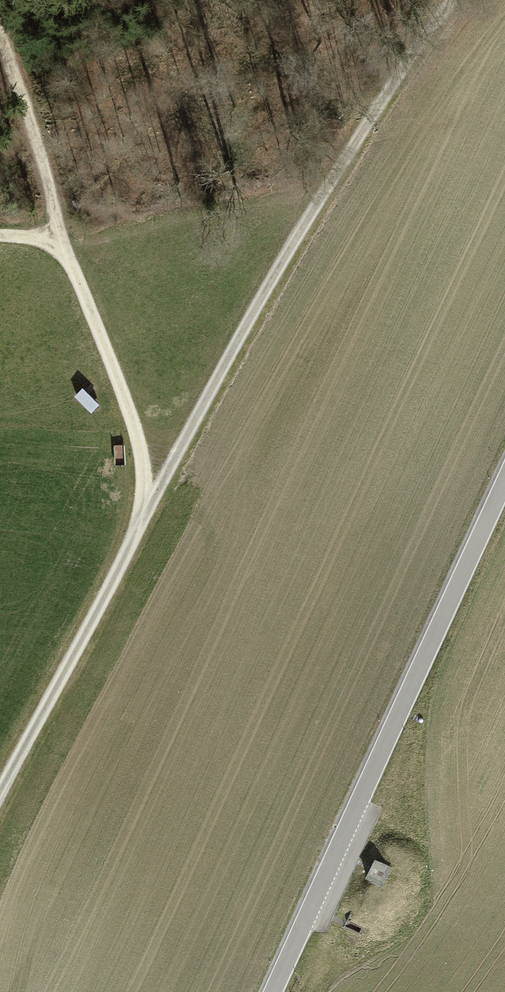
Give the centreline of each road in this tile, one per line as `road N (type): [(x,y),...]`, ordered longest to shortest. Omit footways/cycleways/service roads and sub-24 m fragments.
road 1 (track): [(0,795),(342,139),(463,0)]
road 2 (tertiary): [(270,991),(504,489)]
road 3 (track): [(0,35),(139,446),(150,501)]

